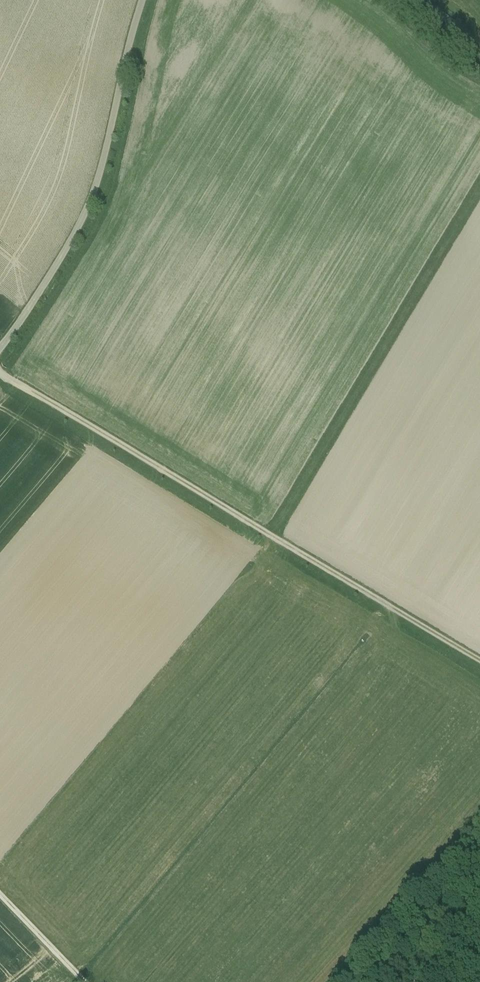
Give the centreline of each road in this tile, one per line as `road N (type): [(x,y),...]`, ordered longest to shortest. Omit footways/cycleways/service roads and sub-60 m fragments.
road 1 (track): [(0,373),(479,659)]
road 2 (track): [(479,195),(275,537)]
road 3 (track): [(147,0),(100,188),(0,353)]
road 4 (track): [(92,981),(0,887)]

